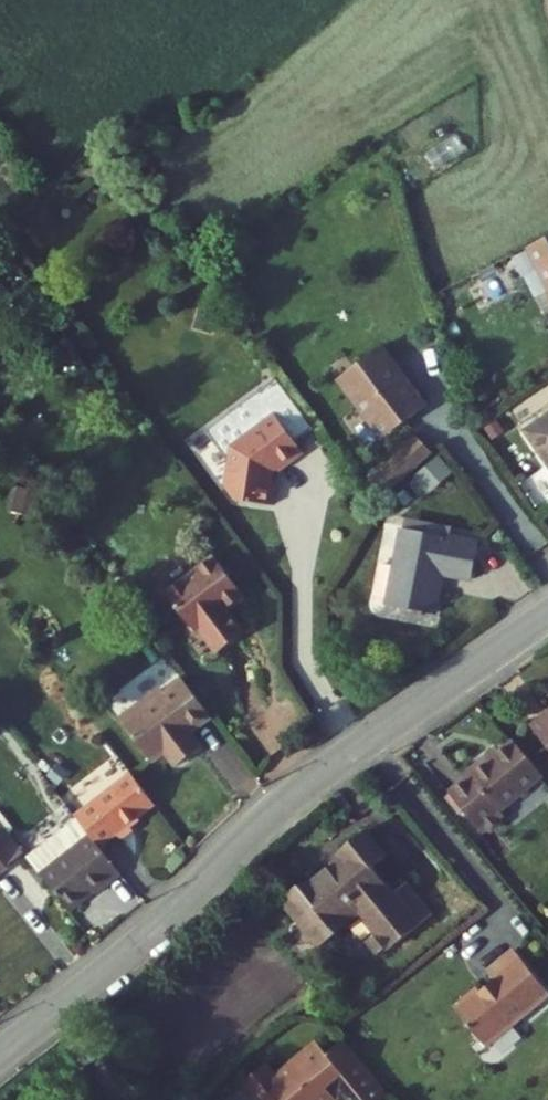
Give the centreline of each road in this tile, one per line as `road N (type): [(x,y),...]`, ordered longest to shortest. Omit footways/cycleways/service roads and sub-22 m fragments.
road 1 (tertiary): [(0,1053),(167,923),(303,788),(547,614)]

